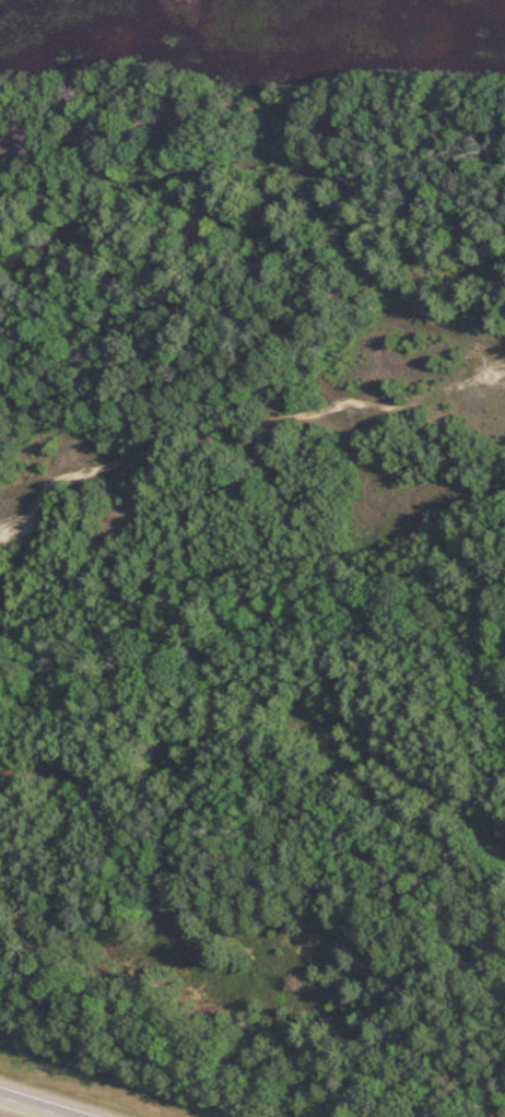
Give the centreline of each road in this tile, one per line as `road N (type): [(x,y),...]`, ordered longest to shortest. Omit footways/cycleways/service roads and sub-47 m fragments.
road 1 (track): [(3,543),(50,487),(116,456),(504,373)]

